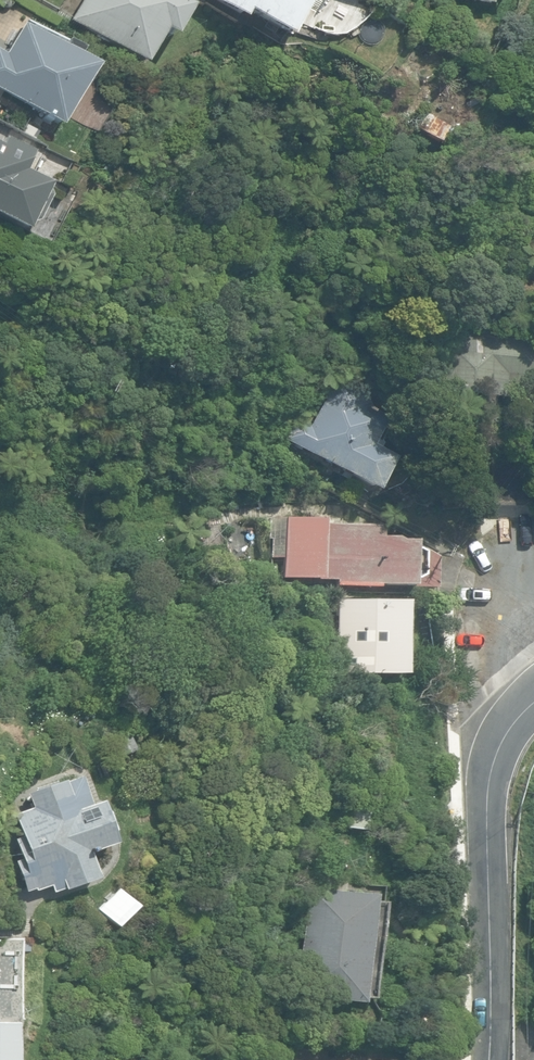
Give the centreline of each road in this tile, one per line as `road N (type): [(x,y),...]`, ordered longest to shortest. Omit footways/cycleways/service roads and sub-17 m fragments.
road 1 (residential): [(533,693),(501,740),(486,799),(486,1059)]

